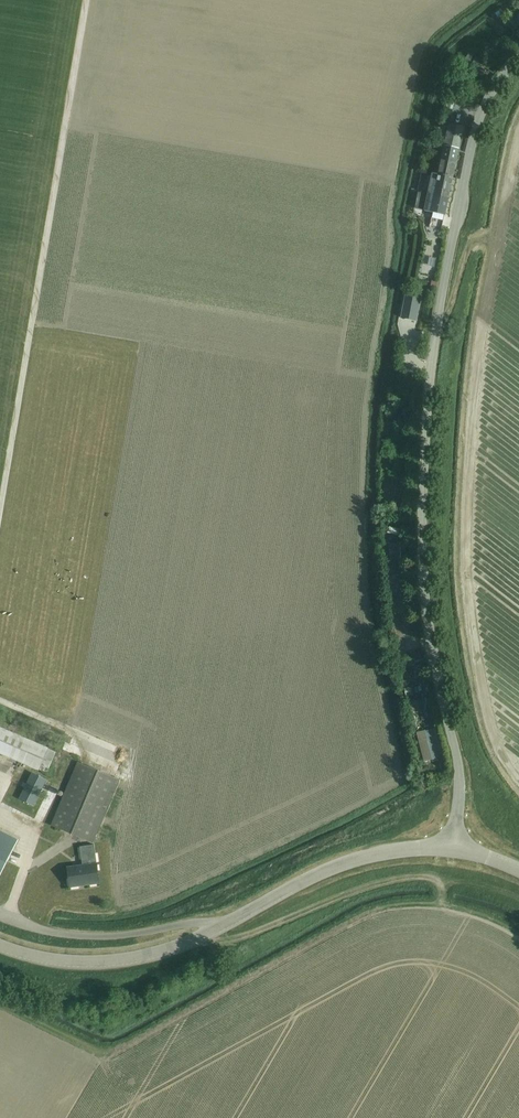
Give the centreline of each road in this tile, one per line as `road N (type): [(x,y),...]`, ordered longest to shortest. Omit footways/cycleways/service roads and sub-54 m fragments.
road 1 (unclassified): [(453,851),(460,769),(430,624),(427,440),(435,349),(475,136),(493,91),(518,60)]
road 2 (track): [(518,896),(418,876),(338,897),(198,987),(106,1034),(0,987)]
road 3 (track): [(0,523),(88,0)]
road 4 (unclassified): [(453,851),(367,857),(153,954),(57,959),(0,944)]
road 5 (track): [(185,944),(237,940),(312,908)]

